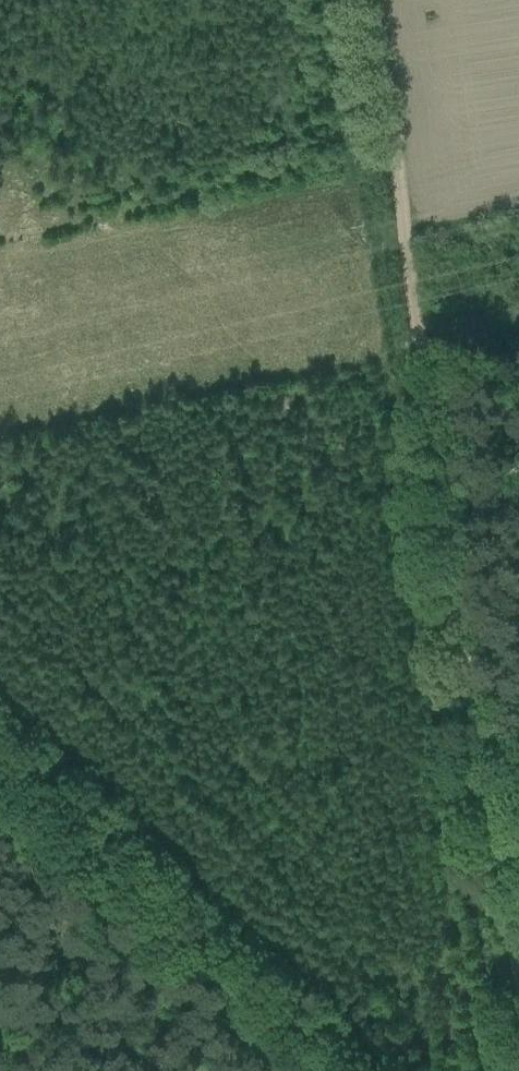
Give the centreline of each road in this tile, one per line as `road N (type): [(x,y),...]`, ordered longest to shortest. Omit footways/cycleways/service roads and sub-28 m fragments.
road 1 (track): [(372,0),(445,512),(518,951)]

